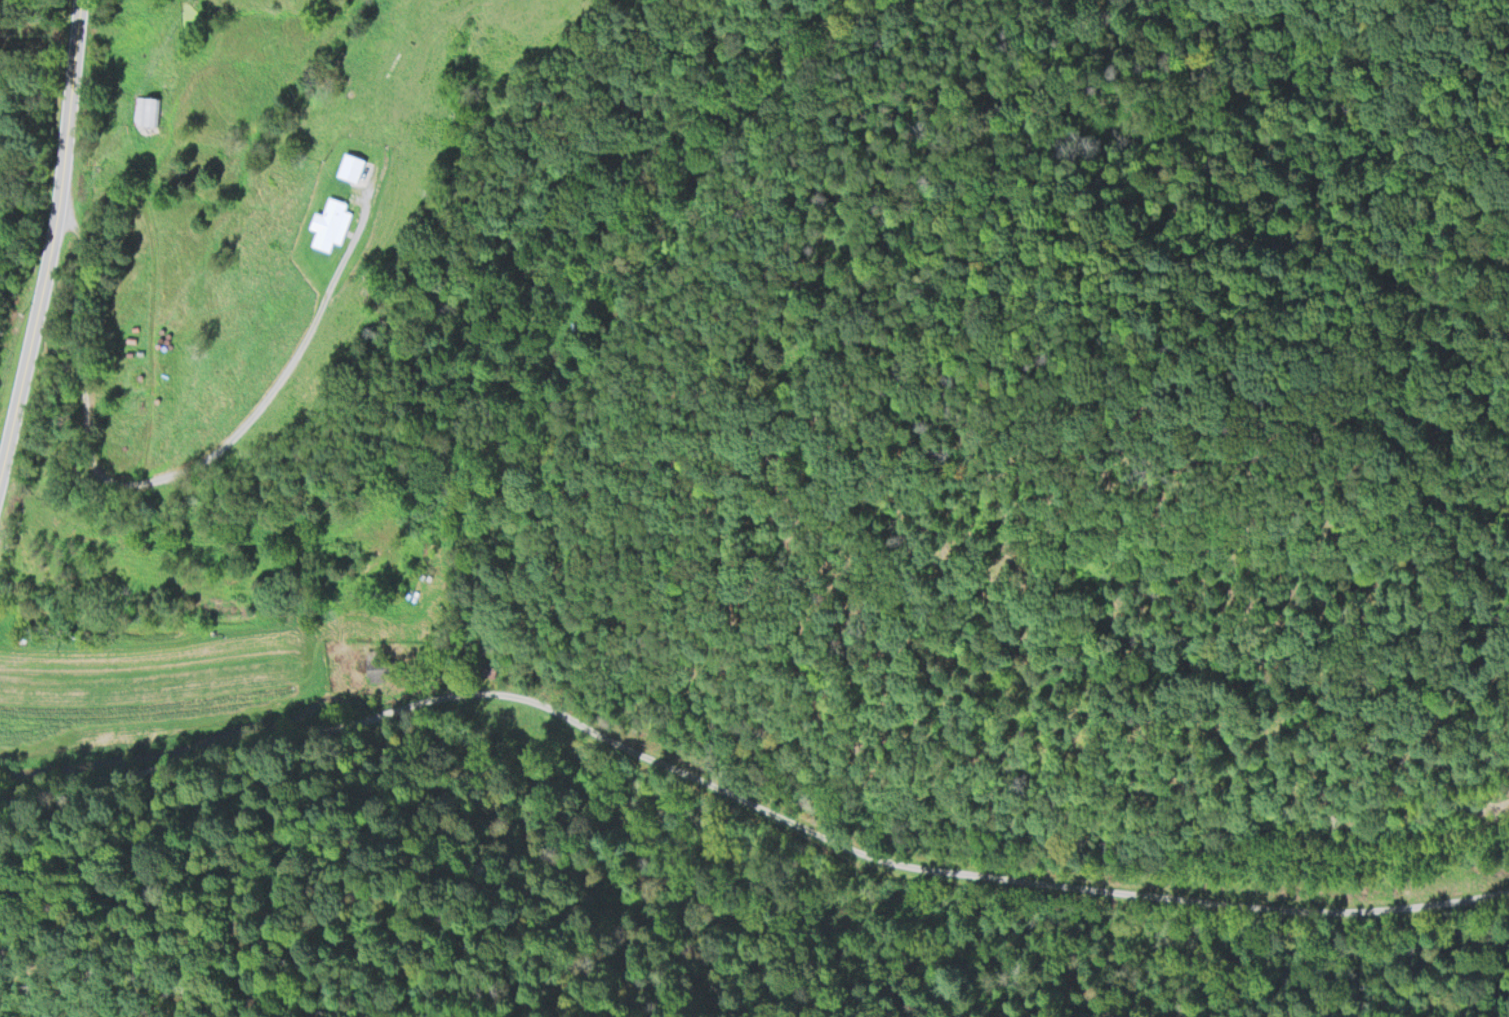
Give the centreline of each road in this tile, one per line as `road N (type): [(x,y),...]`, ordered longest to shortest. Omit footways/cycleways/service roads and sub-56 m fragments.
road 1 (residential): [(1508,886),(1435,905),(1333,912),(931,870),(815,830),(533,700),(496,694),(397,709)]
road 2 (primary): [(0,481),(58,211),(78,0)]
road 3 (residential): [(370,719),(294,742),(61,786),(0,808)]
road 4 (residential): [(58,211),(81,244),(76,340),(91,459),(105,476),(141,482)]

